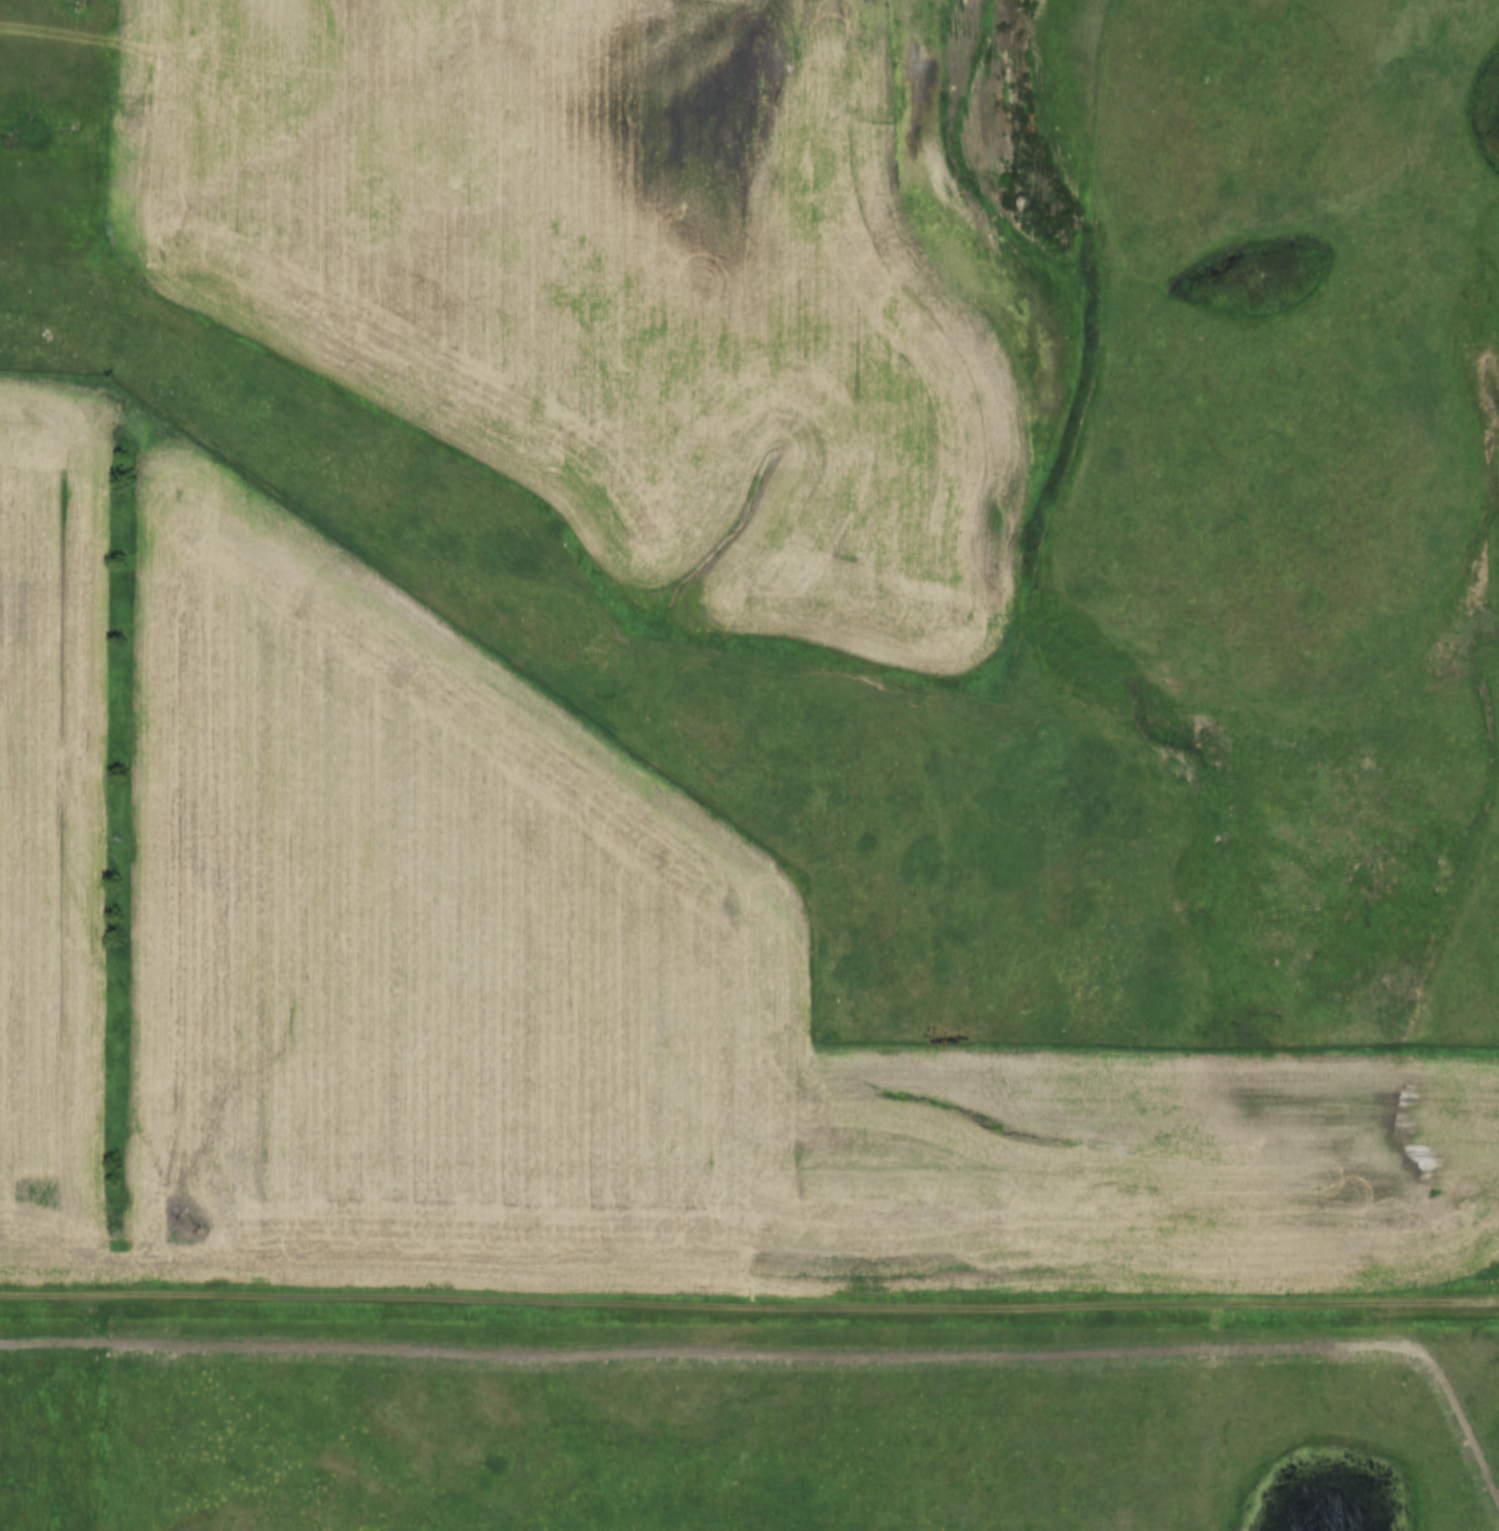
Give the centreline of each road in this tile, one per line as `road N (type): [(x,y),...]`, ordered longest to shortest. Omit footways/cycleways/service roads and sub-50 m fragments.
road 1 (track): [(0,1291),(1498,1304)]

